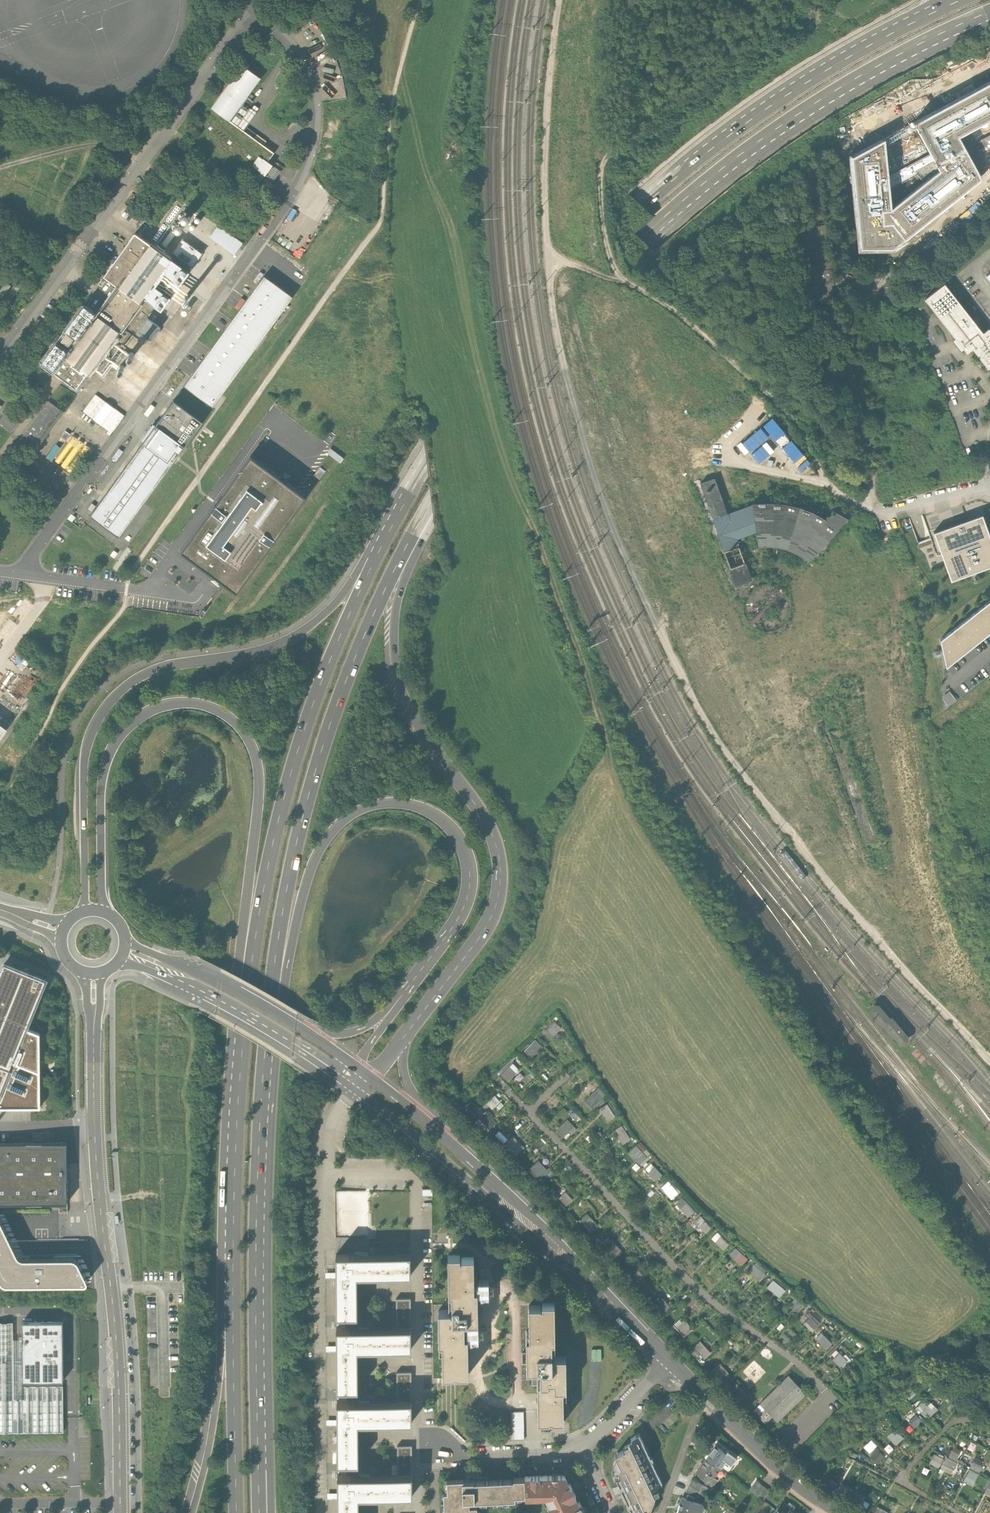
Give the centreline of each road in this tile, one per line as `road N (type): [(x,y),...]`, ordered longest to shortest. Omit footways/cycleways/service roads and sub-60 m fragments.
road 1 (unclassified): [(0,359),(256,12),(276,27),(313,91),(314,135),(298,184),(37,546),(25,575)]
road 2 (trunk): [(433,499),(540,340),(641,239),(813,105),(989,12)]
road 3 (trunk): [(963,0),(804,85),(644,206),(516,321),(428,459)]
road 4 (trunk): [(428,459),(340,599),(312,625),(267,651),(156,670),(108,705),(84,760),(85,910)]
road 5 (trunk): [(102,909),(108,754),(131,722),(157,709),(214,707),(252,745),(259,770),(237,968),(239,1045)]
road 6 (track): [(335,286),(129,574),(125,606),(64,687),(0,811)]
road 7 (trunk): [(428,459),(374,559),(290,773),(239,1045)]
road 8 (trunk): [(409,1031),(483,934),(501,889),(495,836),(408,710),(396,661),(397,606),(433,499)]
road 9 (trunk): [(268,1063),(276,944),(315,771),(365,634),(433,499)]
road 10 (trunk): [(268,1063),(303,891),(321,848),(343,820),(398,803),(427,809),(450,826),(469,865),(469,889),(458,921),(402,996)]
road 11 (tertiary): [(93,1041),(120,1512)]
road 12 (trunk): [(257,1407),(268,1063)]
road 13 (track): [(421,0),(392,99),(383,215),(335,286)]
road 14 (tertiary): [(358,1093),(585,1275)]
road 15 (tertiary): [(122,961),(218,1003),(343,1082)]
road 16 (trunk): [(231,1273),(191,1512)]
road 17 (trunk): [(231,1273),(236,1512)]
road 18 (tertiary): [(669,1362),(780,1470),(841,1512)]
road 19 (trunk): [(239,1045),(231,1273)]
road 20 (tertiary): [(585,1275),(434,1130)]
road 21 (tertiary): [(304,1032),(127,943)]
road 22 (residential): [(582,1449),(470,1457),(432,1444)]
road 23 (residential): [(669,1362),(582,1449)]
road 24 (unclassified): [(25,575),(147,590)]
road 25 (tertiary): [(585,1275),(669,1362)]

